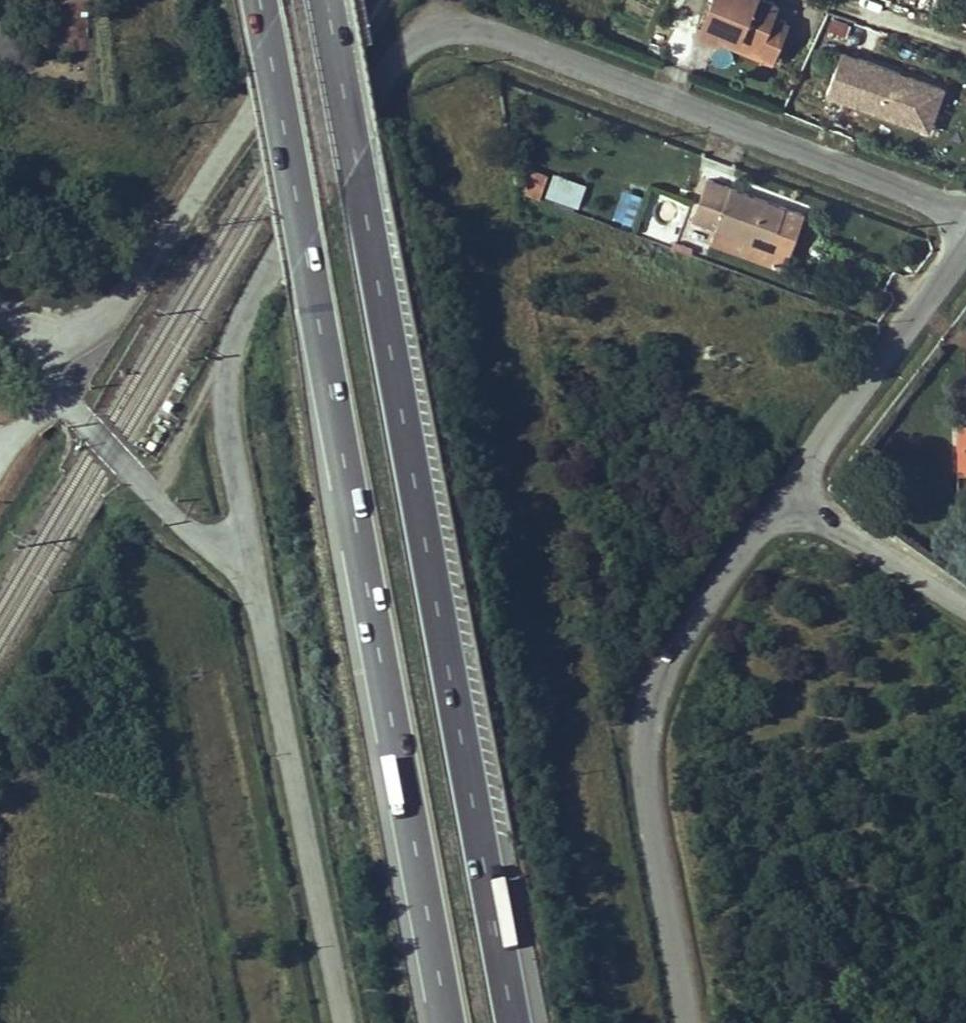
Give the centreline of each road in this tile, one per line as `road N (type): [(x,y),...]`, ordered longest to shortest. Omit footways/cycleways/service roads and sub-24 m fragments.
road 1 (unclassified): [(256,587),(227,414),(232,342),(253,292),(374,84),(416,40),(461,30),(513,40),(965,216)]
road 2 (motorway): [(512,1022),(324,0)]
road 3 (motorway): [(258,0),(446,1022)]
road 4 (unclassified): [(693,1022),(648,770),(647,707),(731,558),(794,485)]
road 5 (unclassified): [(61,390),(47,336),(92,324),(129,289),(312,0)]
road 6 (unclassified): [(344,1022),(256,587)]
road 7 (residential): [(794,485),(965,244)]
road 8 (unclassified): [(61,390),(170,513),(256,587)]
road 9 (residential): [(794,485),(965,604)]

